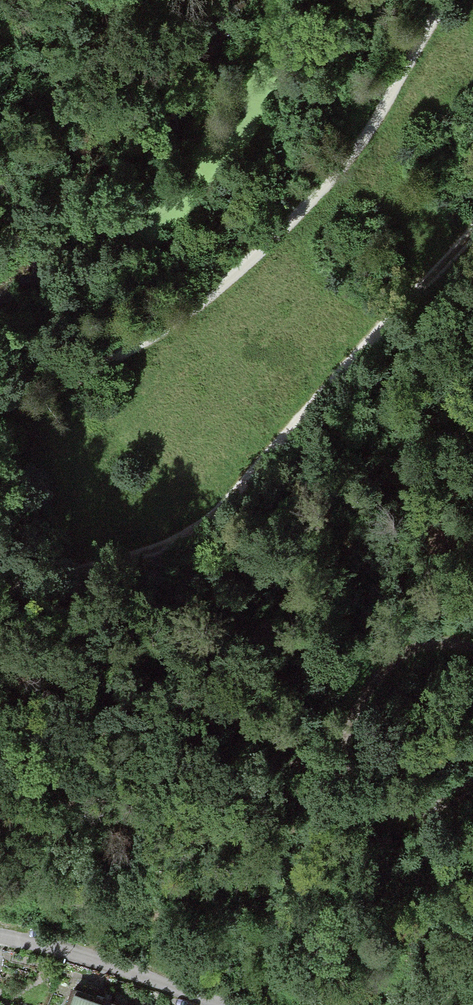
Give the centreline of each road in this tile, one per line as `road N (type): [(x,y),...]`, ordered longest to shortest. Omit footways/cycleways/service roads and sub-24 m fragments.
road 1 (track): [(0,407),(142,339),(268,241),(371,119),(440,0)]
road 2 (track): [(472,234),(261,467),(163,546),(103,571),(0,587)]
road 3 (track): [(472,646),(419,646),(391,662),(336,749),(351,794),(382,814),(415,815),(472,786)]
road 4 (residential): [(0,936),(271,1004)]

